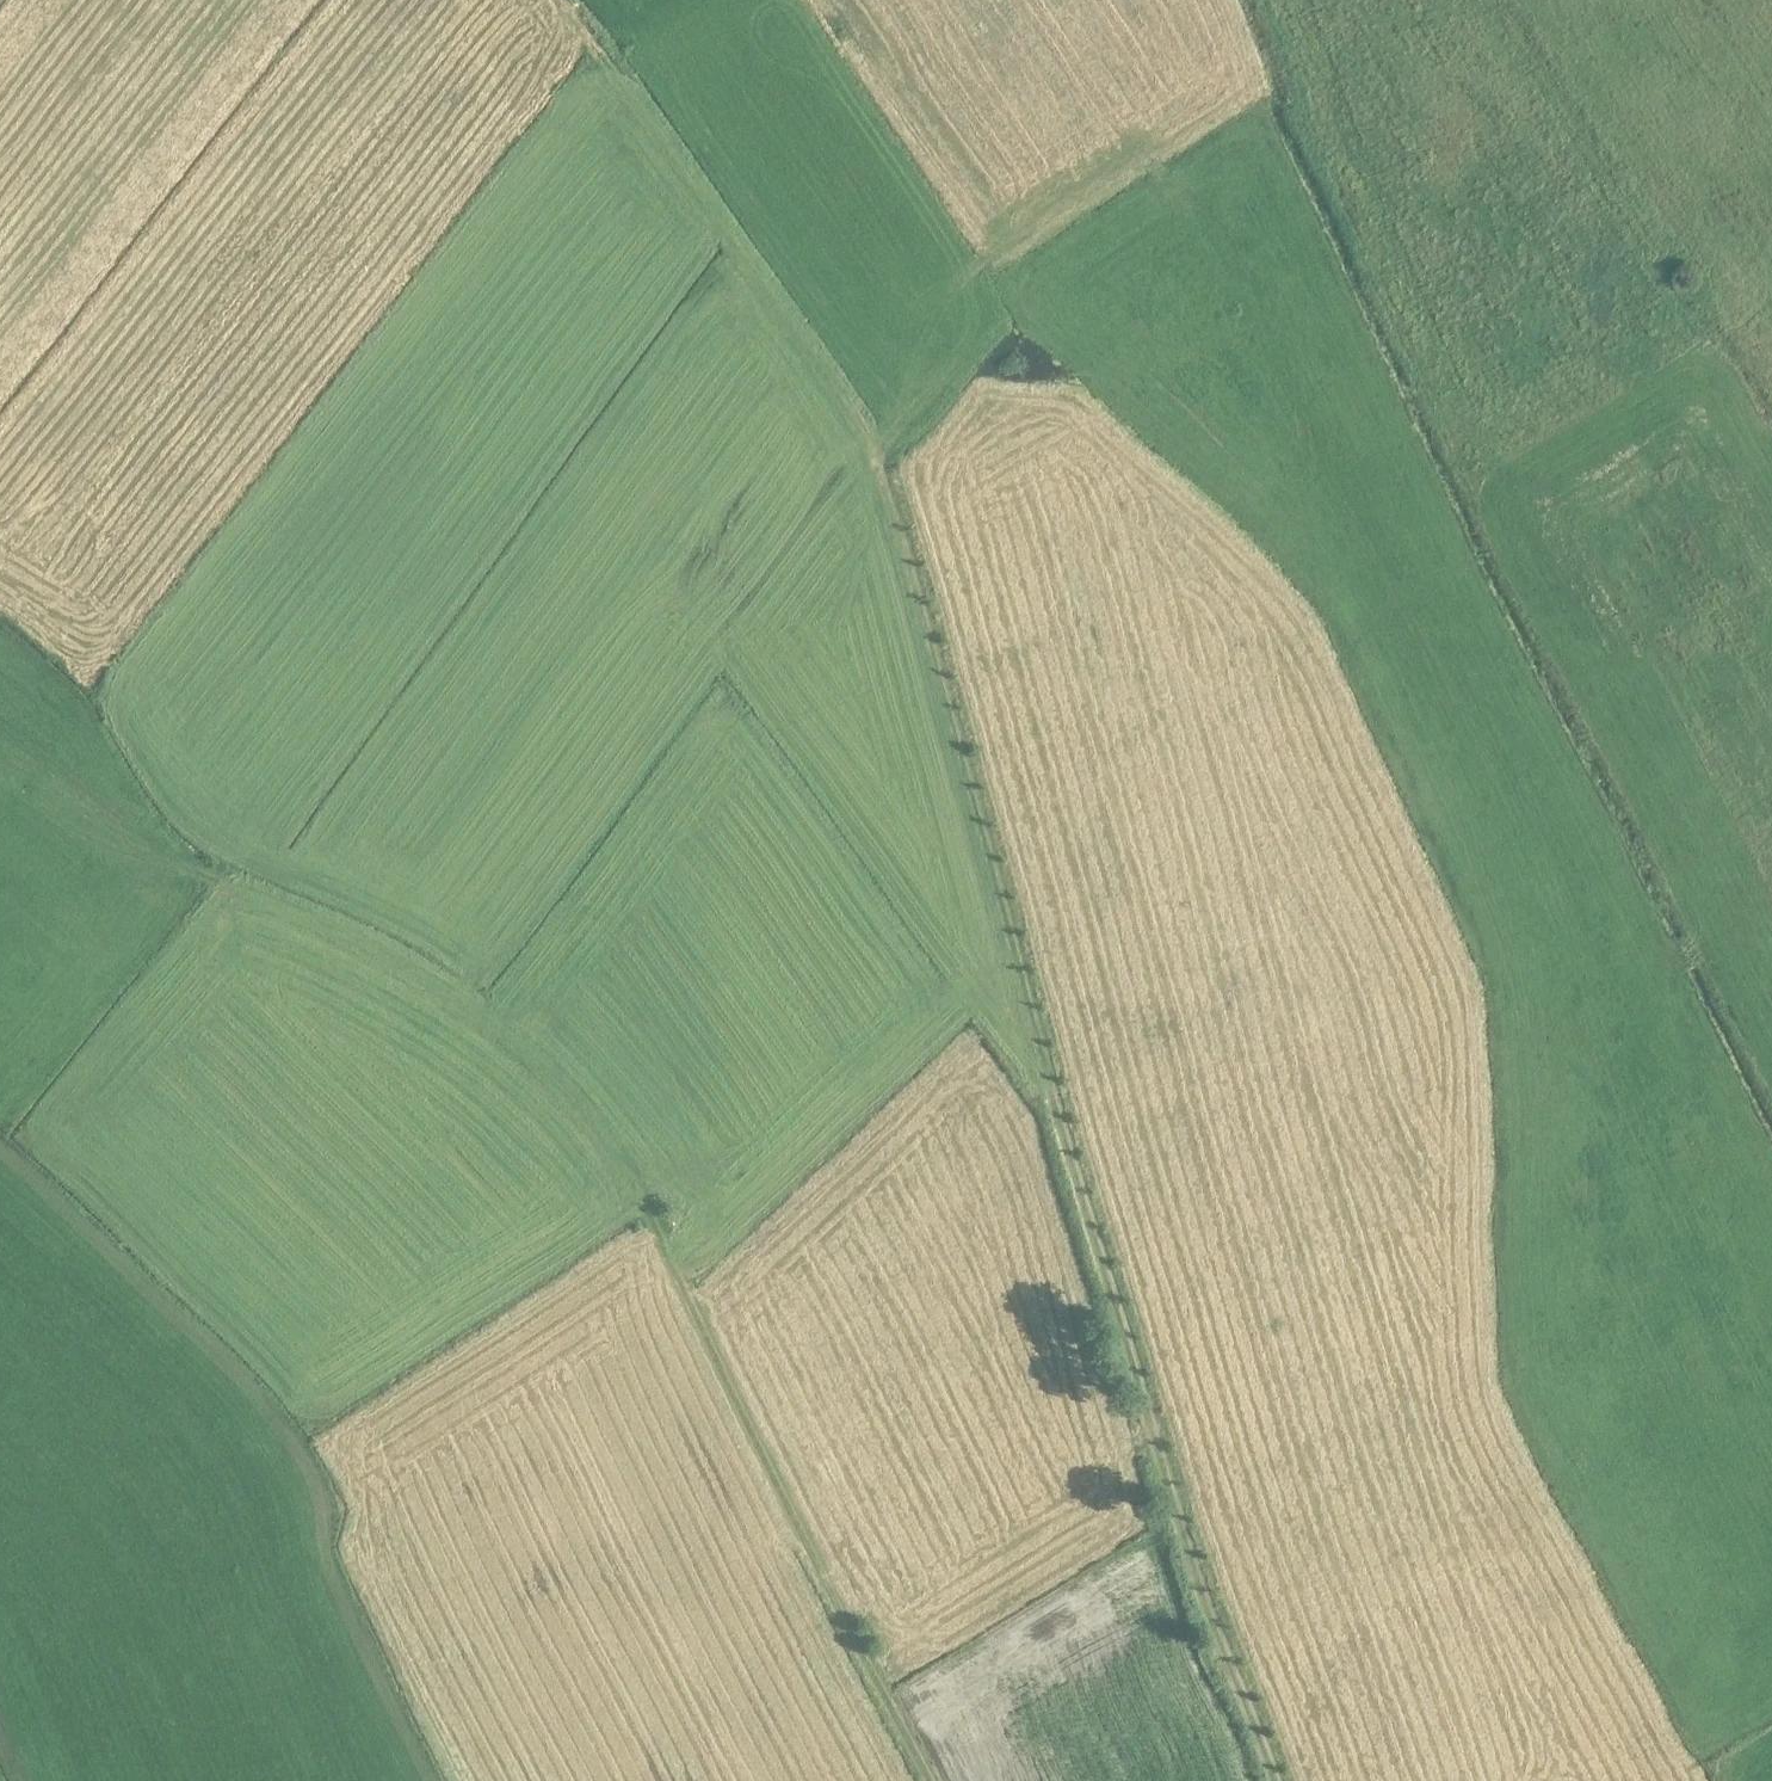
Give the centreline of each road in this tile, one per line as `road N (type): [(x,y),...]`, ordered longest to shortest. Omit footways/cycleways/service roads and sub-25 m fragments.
road 1 (track): [(1280,1780),(1223,1635),(1129,1344),(885,460),(850,398),(565,0)]
road 2 (track): [(227,881),(406,963),(494,1022),(572,1093),(650,1211),(813,1558),(933,1780)]

